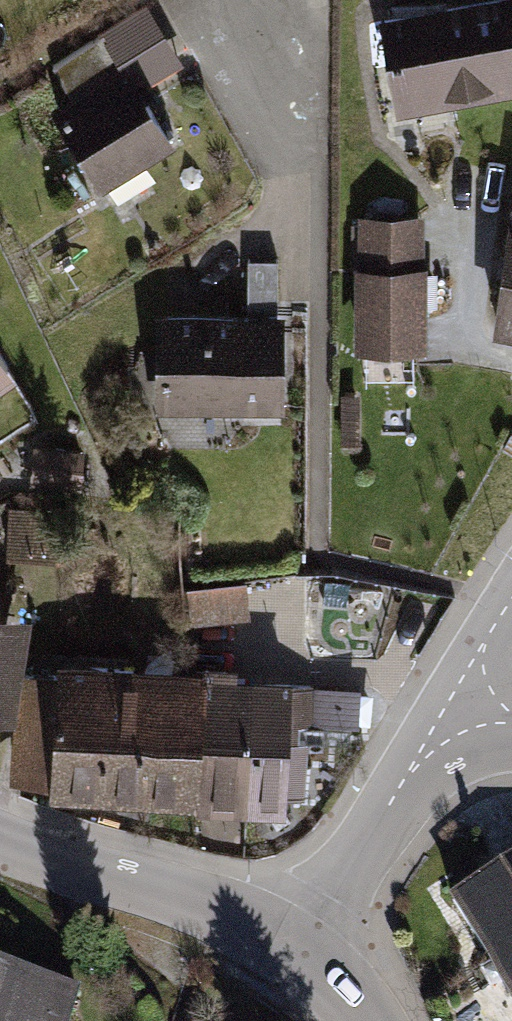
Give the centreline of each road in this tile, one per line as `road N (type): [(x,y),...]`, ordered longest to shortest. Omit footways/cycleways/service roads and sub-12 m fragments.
road 1 (unclassified): [(300,958),(190,901),(0,842)]
road 2 (residential): [(455,694),(300,958)]
road 3 (residential): [(310,178),(254,0)]

